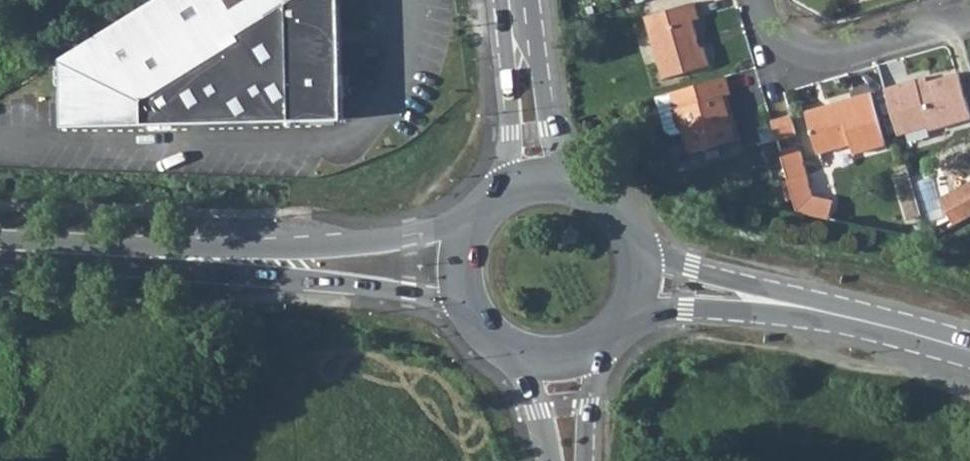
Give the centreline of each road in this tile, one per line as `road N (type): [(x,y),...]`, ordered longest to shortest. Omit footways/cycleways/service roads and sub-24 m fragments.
road 1 (secondary): [(477,218),(351,244),(170,258)]
road 2 (secondary): [(170,258),(463,306)]
road 3 (residential): [(767,0),(793,40),(840,51),(969,11)]
road 4 (secondary): [(530,185),(512,0)]
road 5 (secondary): [(806,305),(634,240)]
road 6 (secondary): [(626,325),(690,310),(806,305)]
road 7 (secondary): [(170,258),(0,250)]
road 8 (secondary): [(969,350),(806,305)]
road 9 (secondary): [(634,240),(622,218),(581,188),(530,185)]

